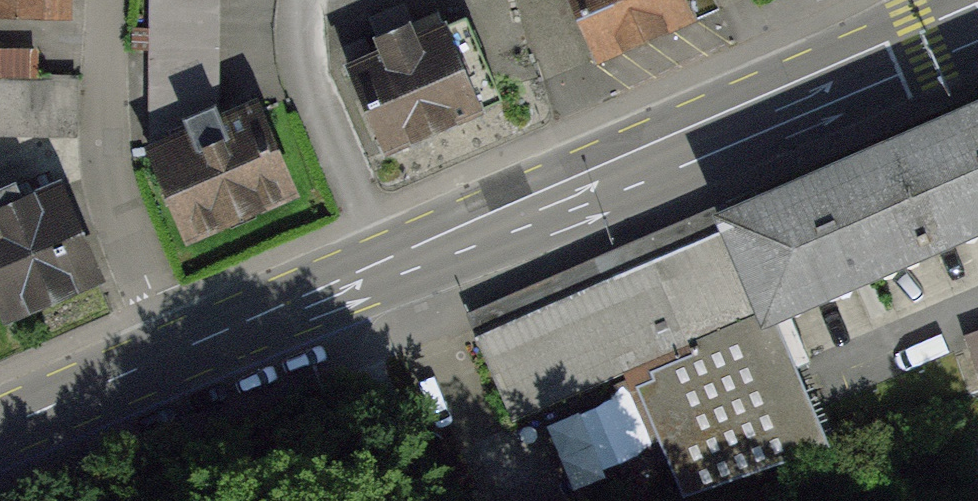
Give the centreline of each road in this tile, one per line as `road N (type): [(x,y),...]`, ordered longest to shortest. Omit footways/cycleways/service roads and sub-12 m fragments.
road 1 (secondary): [(383,257),(977,10)]
road 2 (residential): [(177,348),(101,158),(108,0)]
road 3 (residential): [(308,0),(302,62),(383,257)]
road 4 (secondary): [(177,348),(383,257)]
road 5 (secondary): [(0,427),(177,348)]

